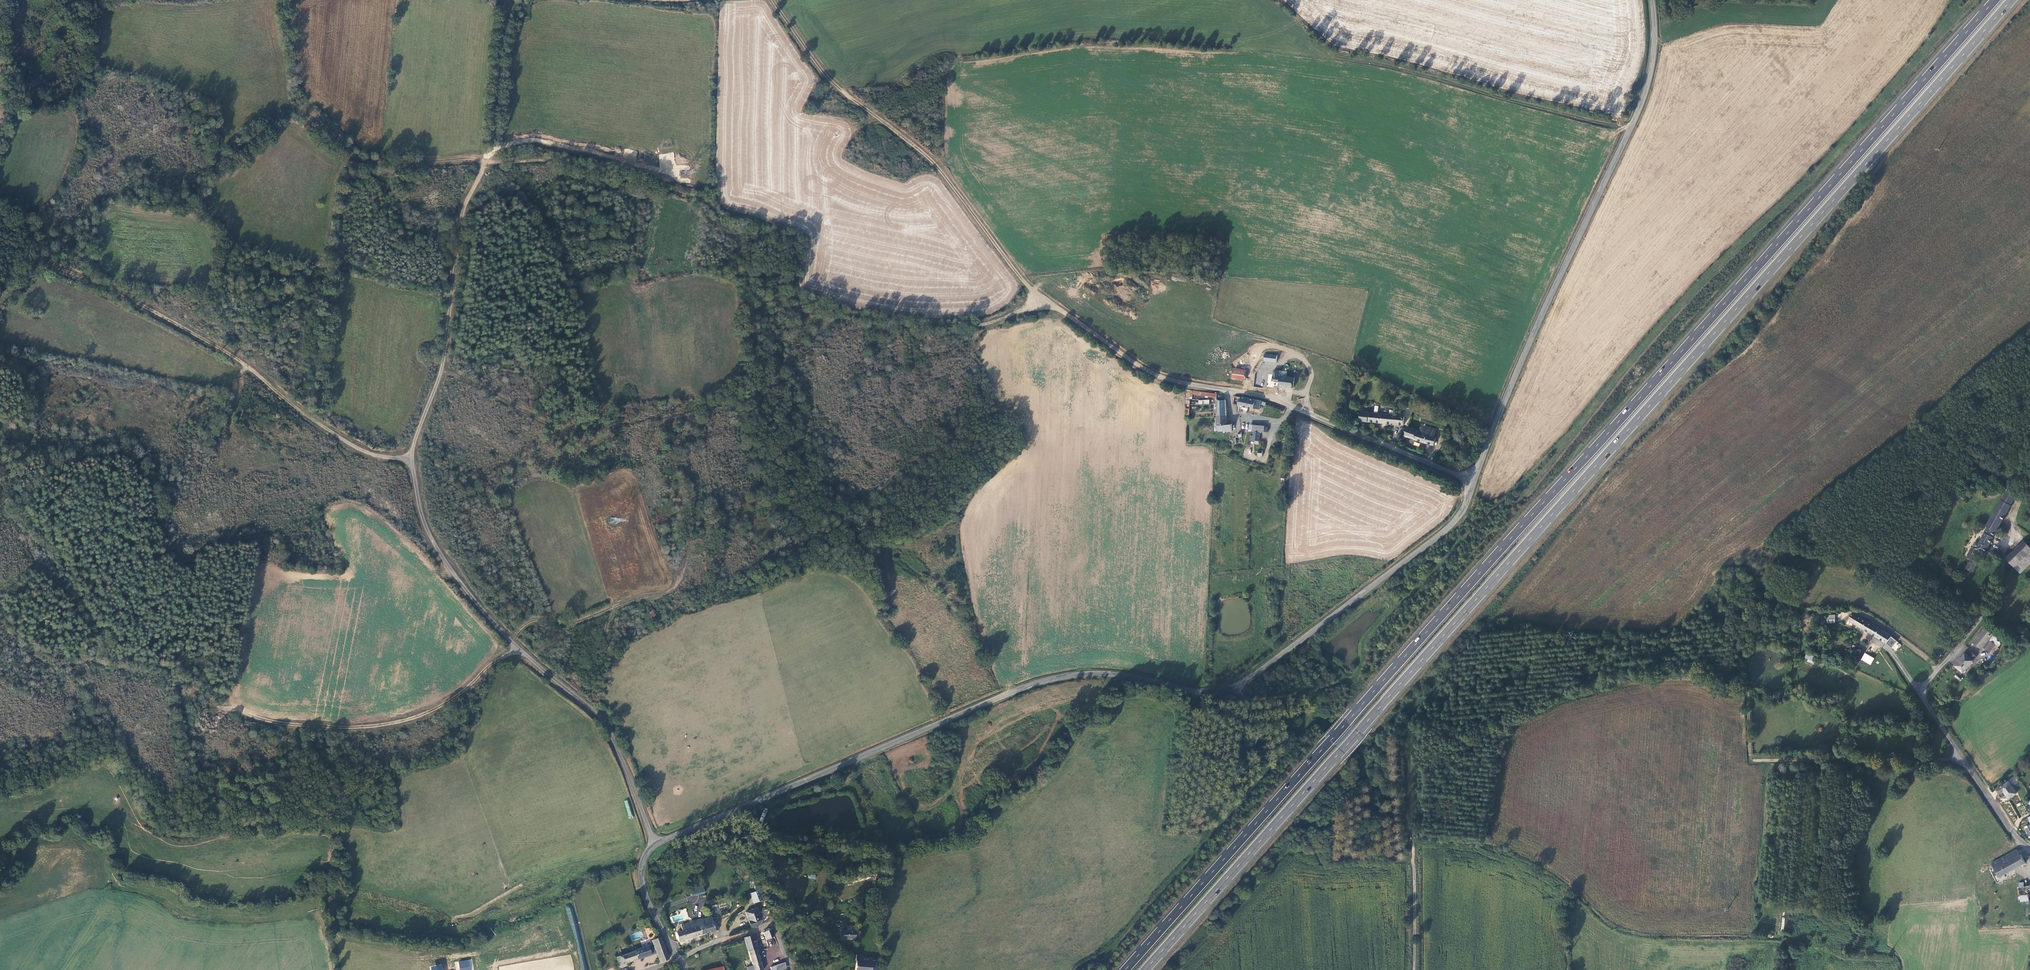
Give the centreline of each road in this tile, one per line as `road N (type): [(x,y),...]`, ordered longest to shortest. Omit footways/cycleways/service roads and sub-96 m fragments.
road 1 (trunk): [(1995,0),(1125,969)]
road 2 (trunk): [(1145,969),(2013,0)]
road 3 (unclassified): [(654,843),(1013,687),(1072,672),(1206,690),(1237,685),(1461,517),(1474,483)]
road 4 (unclassified): [(654,843),(603,721),(517,646),(468,589),(423,513),(417,442),(442,371),(463,220),(488,160)]
road 5 (track): [(1170,380),(1033,290),(937,164),(831,80),(775,0)]
road 6 (unclassified): [(1474,483),(1648,91),(1652,0)]
road 7 (track): [(414,462),(365,455),(245,364),(39,253)]
road 8 (track): [(1414,969),(1413,714),(1500,614)]
road 9 (track): [(517,646),(464,692),(388,724),(283,724),(218,706)]
road 10 (unclassified): [(1474,483),(1279,400),(1170,380)]
road 11 (track): [(1958,753),(1912,768),(1753,760),(1747,695)]
road 12 (track): [(1237,685),(1251,696),(1309,699),(1312,717),(1361,758),(1369,787),(1397,808),(1412,838)]
road 13 (track): [(1304,695),(1353,679),(1367,639),(1388,615),(1387,598),(1370,600),(1323,639),(1328,663)]
road 14 (track): [(508,636),(538,619),(569,624),(668,592),(686,568),(694,530)]
road 15 (track): [(442,371),(586,444),(596,445),(610,428),(652,417)]
road 16 (track): [(303,114),(359,159),(488,160)]
road 17 (track): [(1312,717),(1216,830)]
road 18 (unclassified): [(679,959),(645,894),(644,856),(654,843)]

